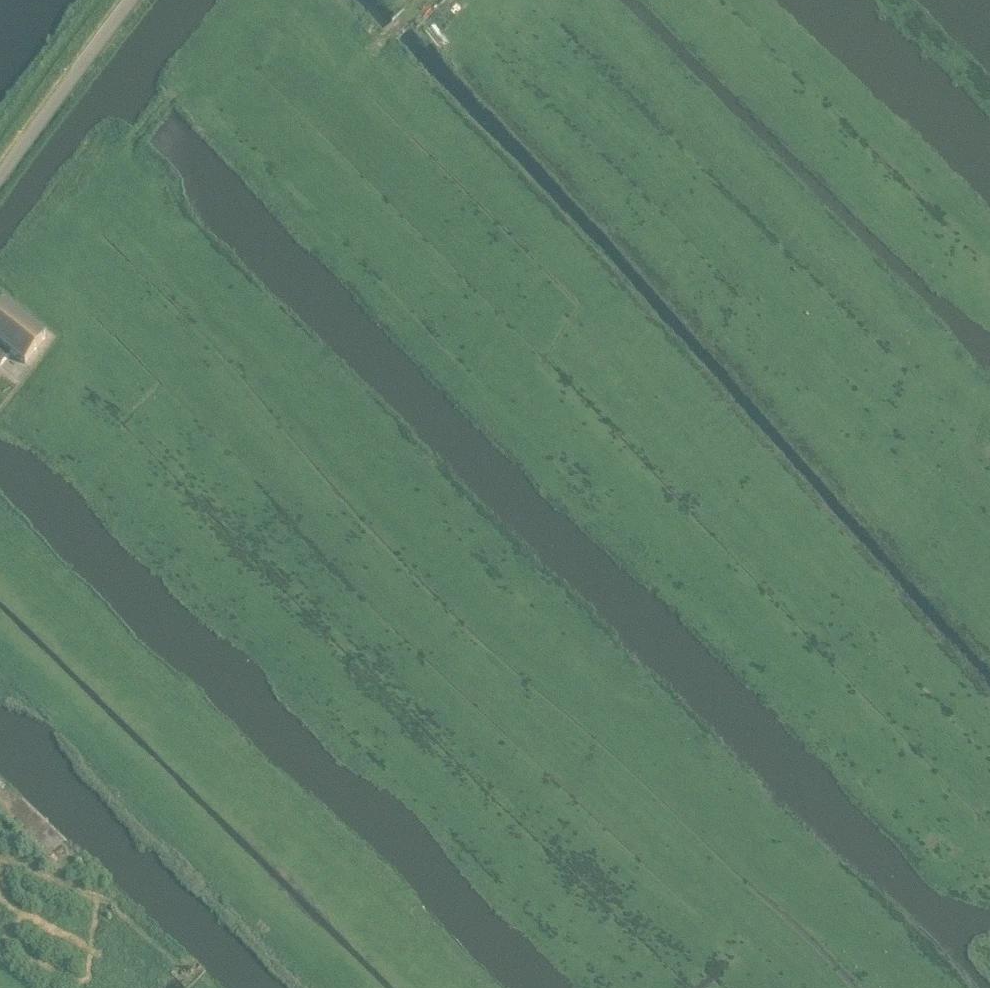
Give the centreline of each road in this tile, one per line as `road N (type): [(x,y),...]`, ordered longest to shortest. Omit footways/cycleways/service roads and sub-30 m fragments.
road 1 (tertiary): [(0,181),(135,0)]

